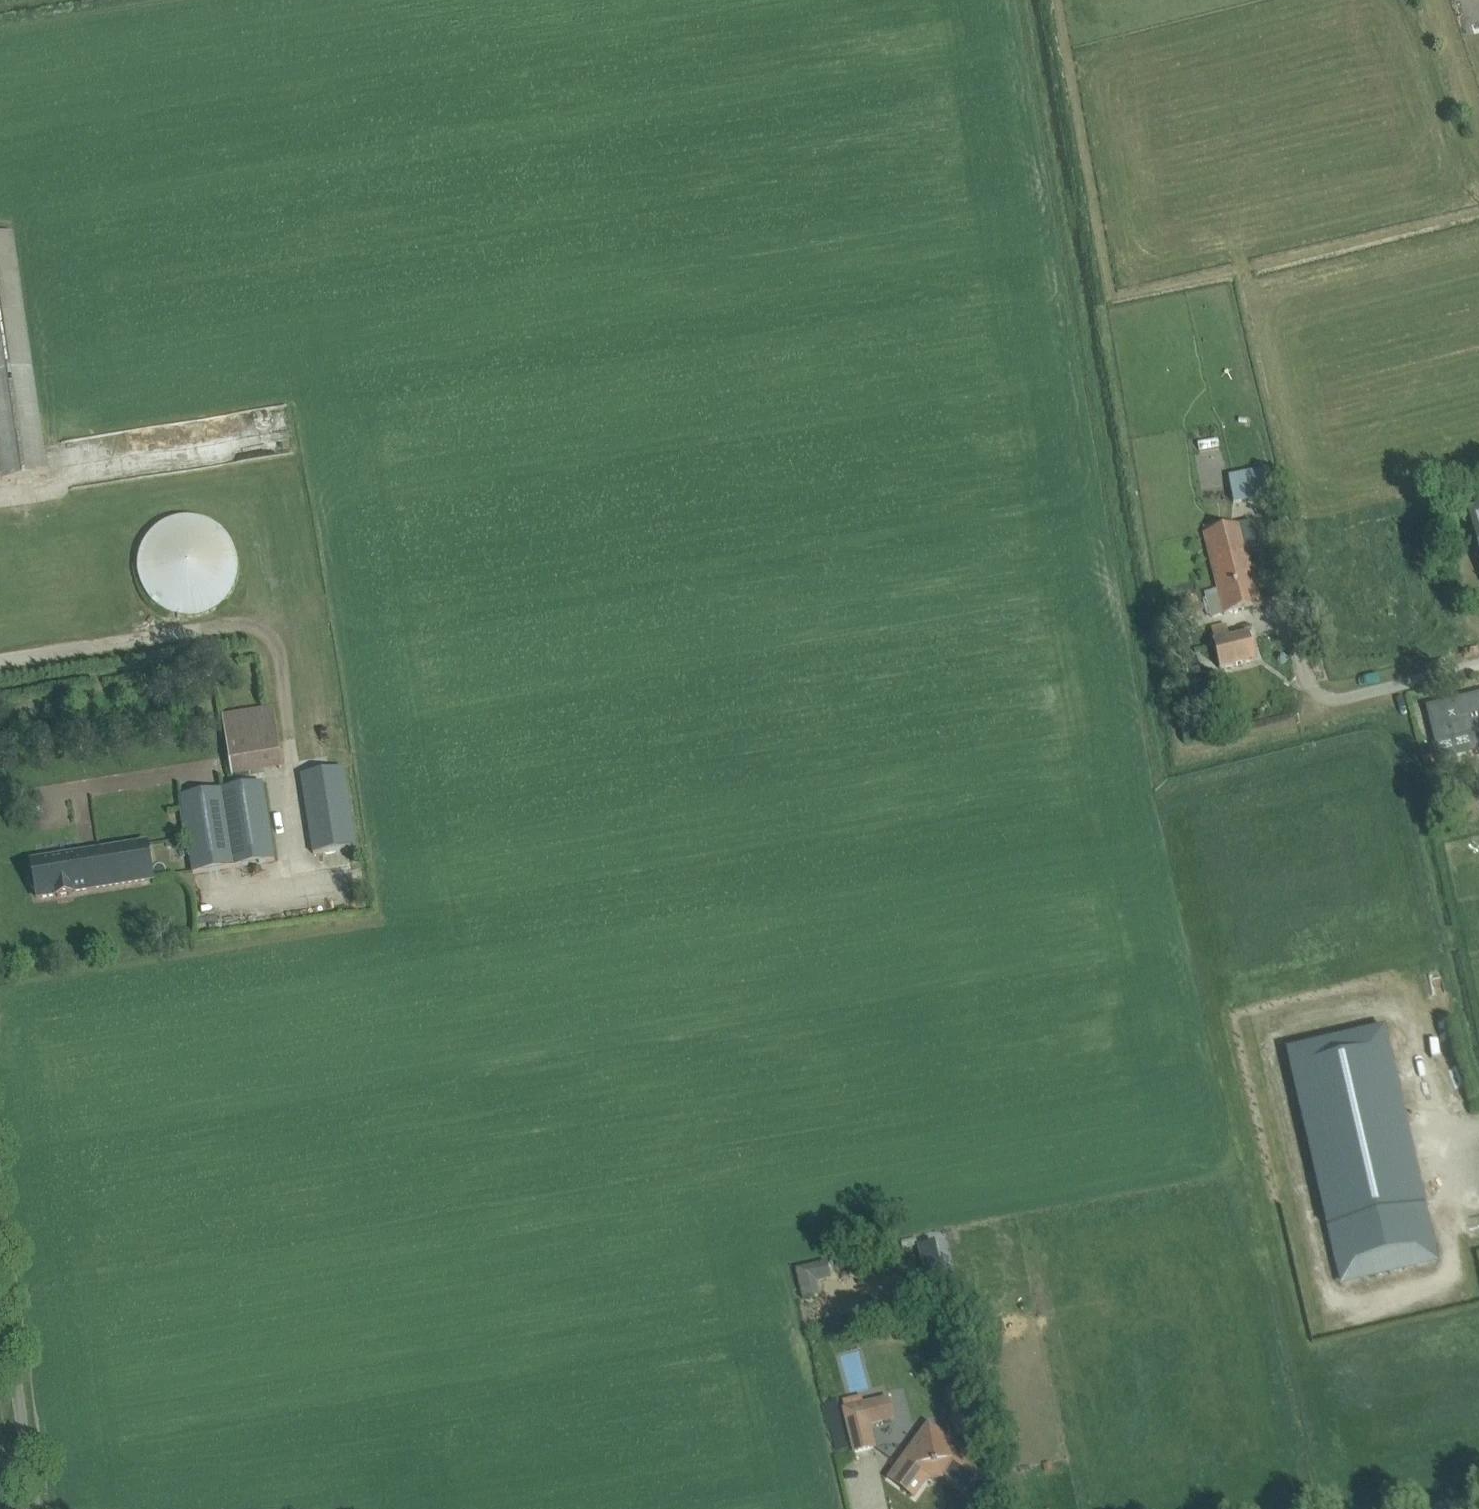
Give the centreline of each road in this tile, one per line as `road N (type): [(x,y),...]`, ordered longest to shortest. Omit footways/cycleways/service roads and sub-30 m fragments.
road 1 (unclassified): [(36,1508),(0,1276)]
road 2 (unclassified): [(1341,711),(1478,674)]

